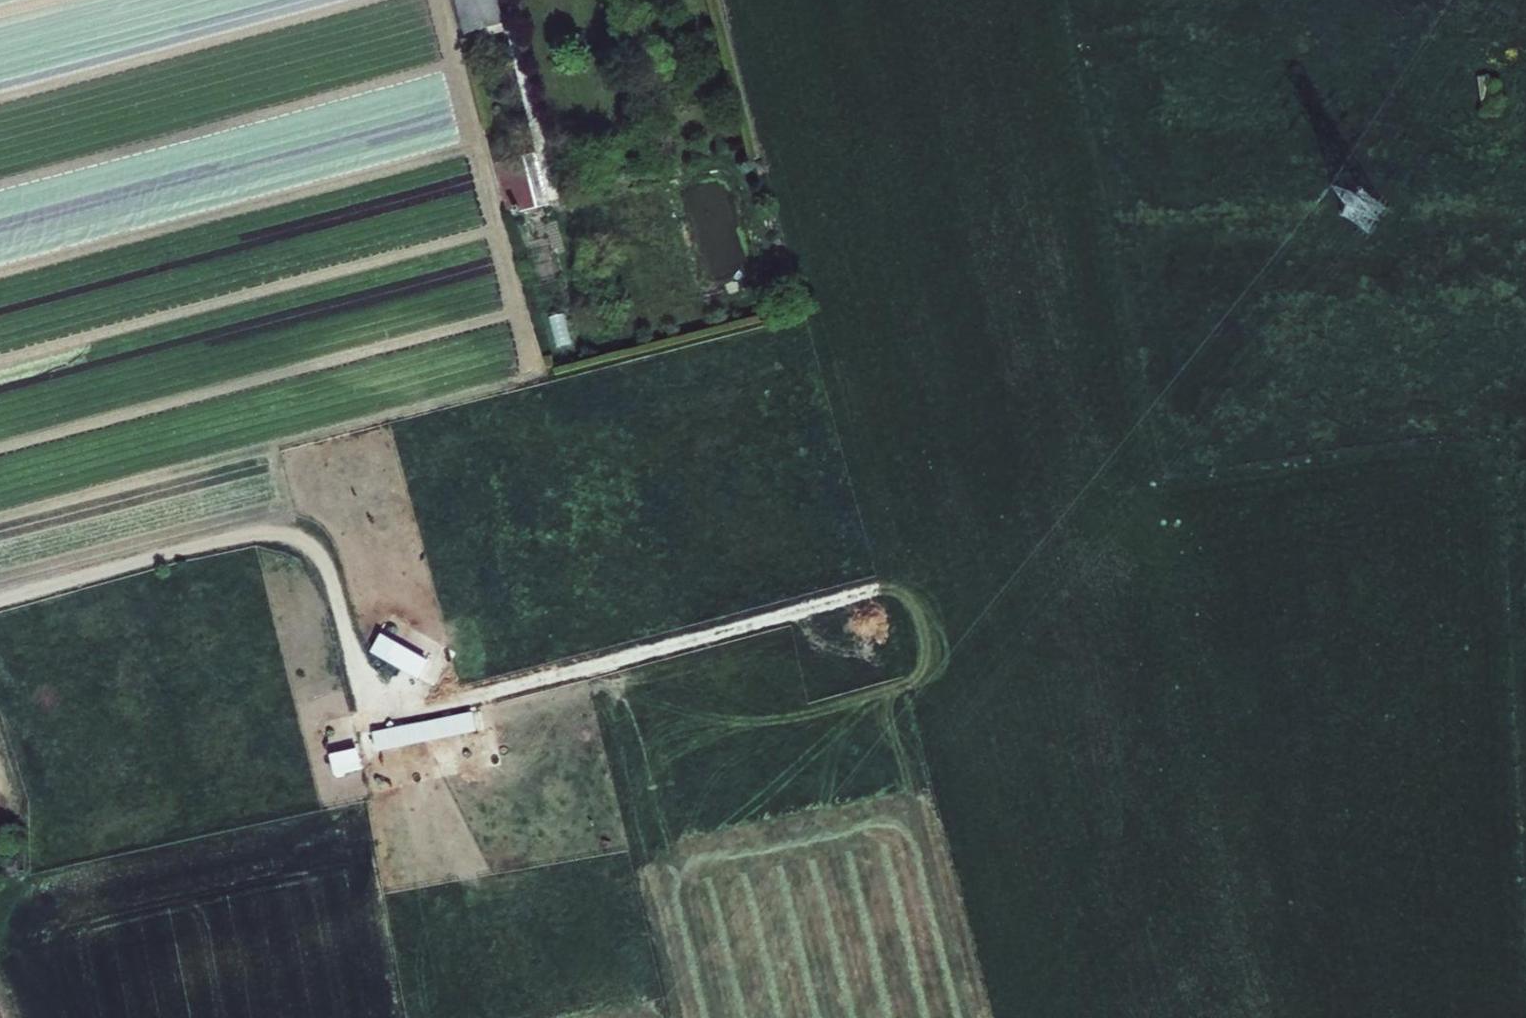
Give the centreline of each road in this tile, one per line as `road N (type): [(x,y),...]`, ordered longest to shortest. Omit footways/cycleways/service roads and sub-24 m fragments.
road 1 (track): [(0,601),(274,535),(310,542),(327,566),(347,662),(366,688),(423,708),(558,675)]

